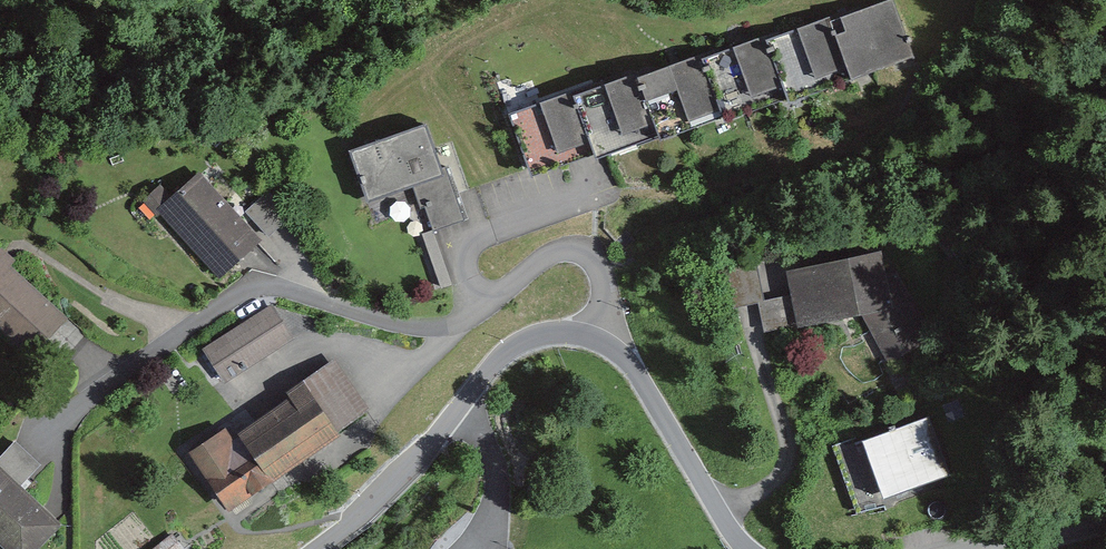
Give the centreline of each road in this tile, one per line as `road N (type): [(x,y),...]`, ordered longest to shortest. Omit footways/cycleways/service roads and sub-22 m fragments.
road 1 (unclassified): [(749,548),(730,530),(637,348),(611,325),(555,329),(509,355),(381,499),(324,548)]
road 2 (unclassified): [(1105,515),(927,548)]

